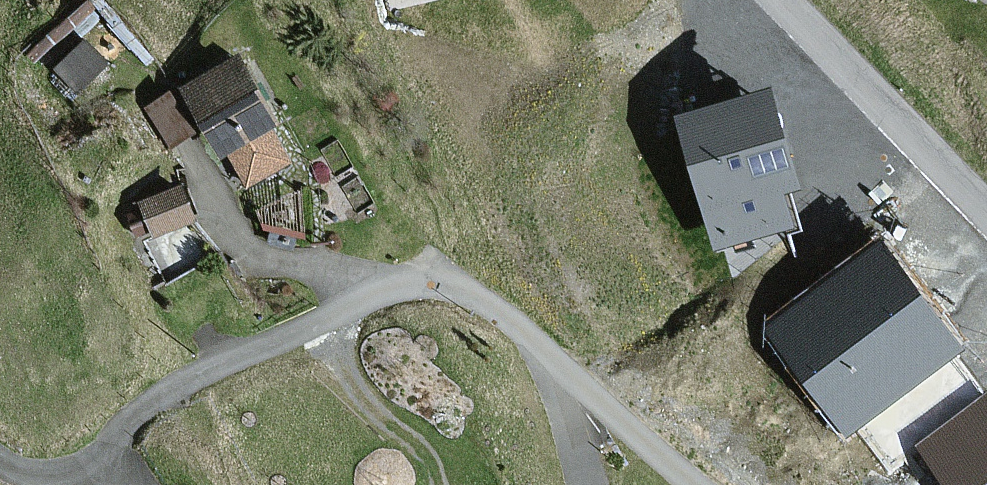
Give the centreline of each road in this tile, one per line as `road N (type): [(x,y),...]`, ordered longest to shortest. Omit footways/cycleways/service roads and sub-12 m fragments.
road 1 (residential): [(693,484),(500,313),(466,294),(417,284),(382,292),(179,385),(72,471),(25,473),(0,461)]
road 2 (tertiary): [(774,0),(986,213)]
road 3 (track): [(319,324),(354,385),(432,461),(441,484)]

